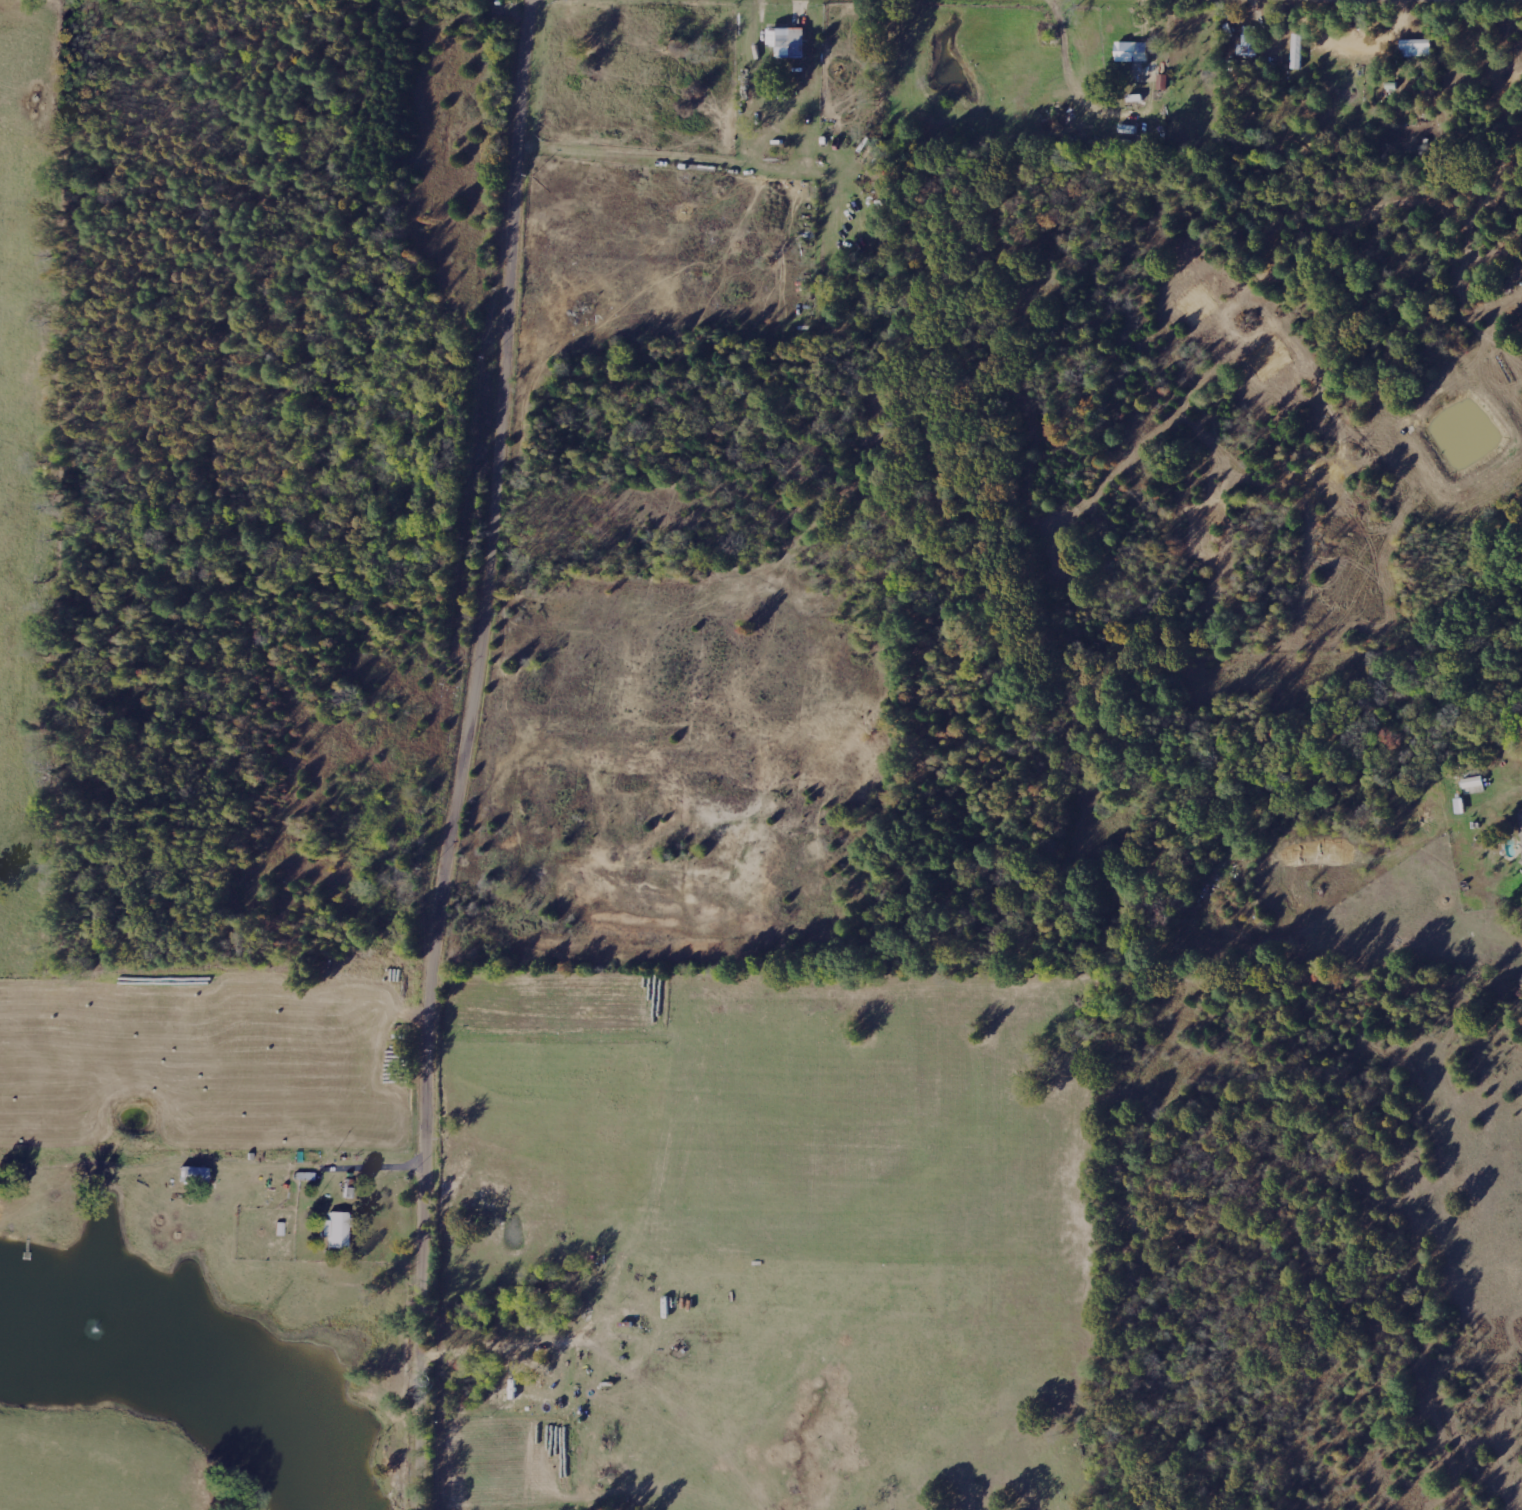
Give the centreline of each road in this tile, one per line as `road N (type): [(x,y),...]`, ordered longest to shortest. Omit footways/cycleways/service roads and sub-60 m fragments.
road 1 (residential): [(423,1509),(430,975),(484,613),(532,0)]
road 2 (residential): [(1521,0),(1375,0)]

